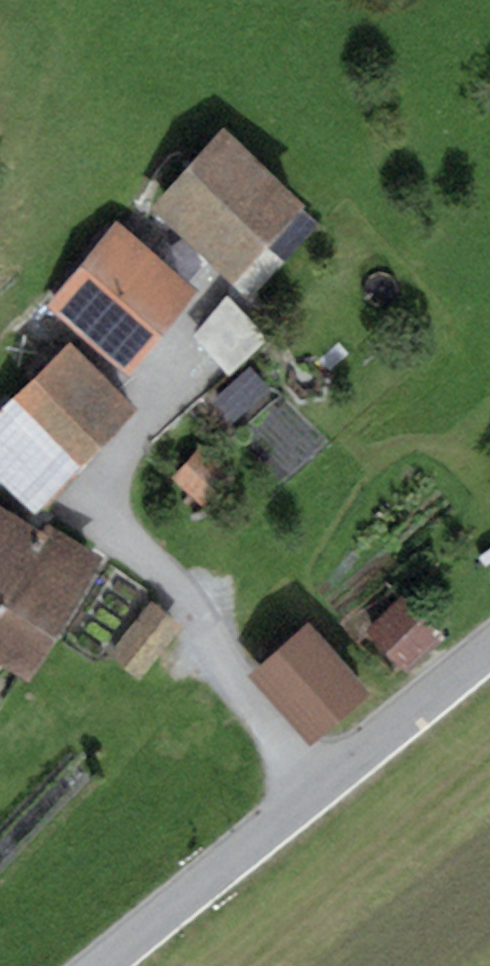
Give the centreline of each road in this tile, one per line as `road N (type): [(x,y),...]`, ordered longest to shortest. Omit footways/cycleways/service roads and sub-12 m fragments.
road 1 (unclassified): [(99,965),(489,646)]

